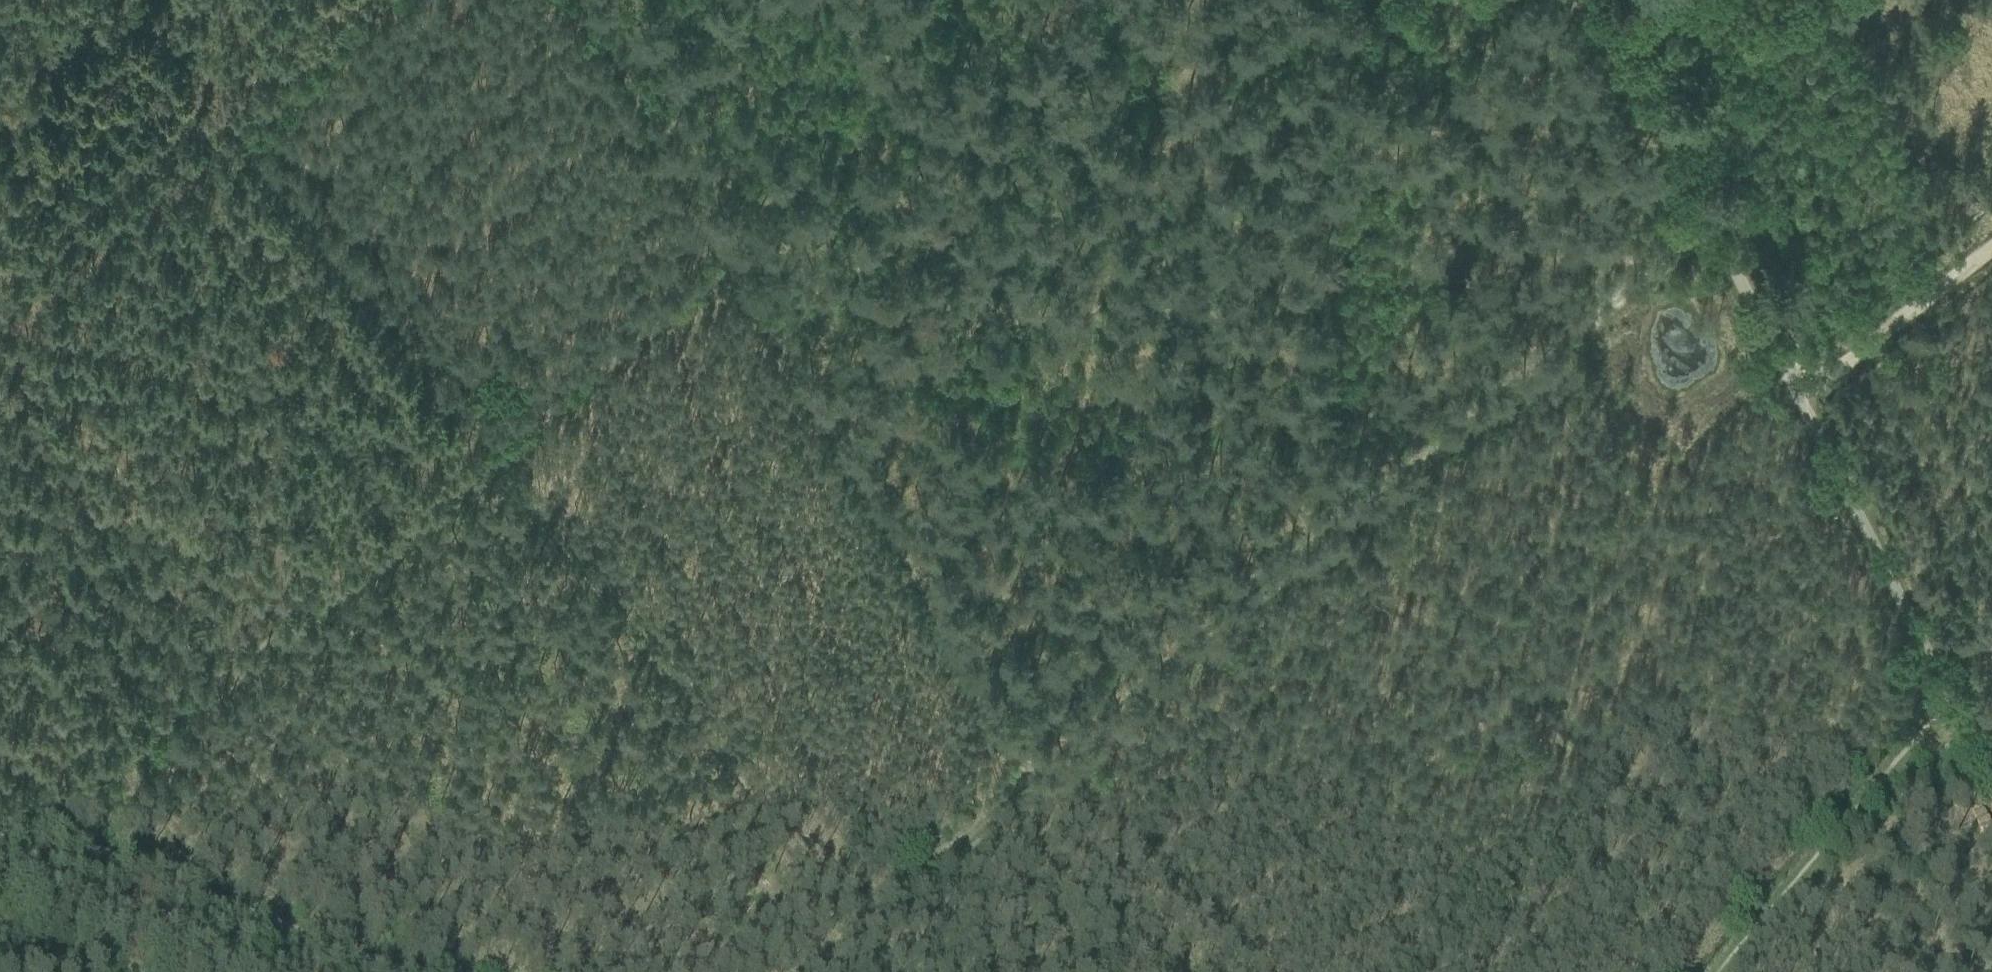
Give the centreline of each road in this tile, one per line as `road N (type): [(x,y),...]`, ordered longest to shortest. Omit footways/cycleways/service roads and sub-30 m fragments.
road 1 (unclassified): [(1991,787),(1600,0)]
road 2 (track): [(1714,226),(1371,512)]

